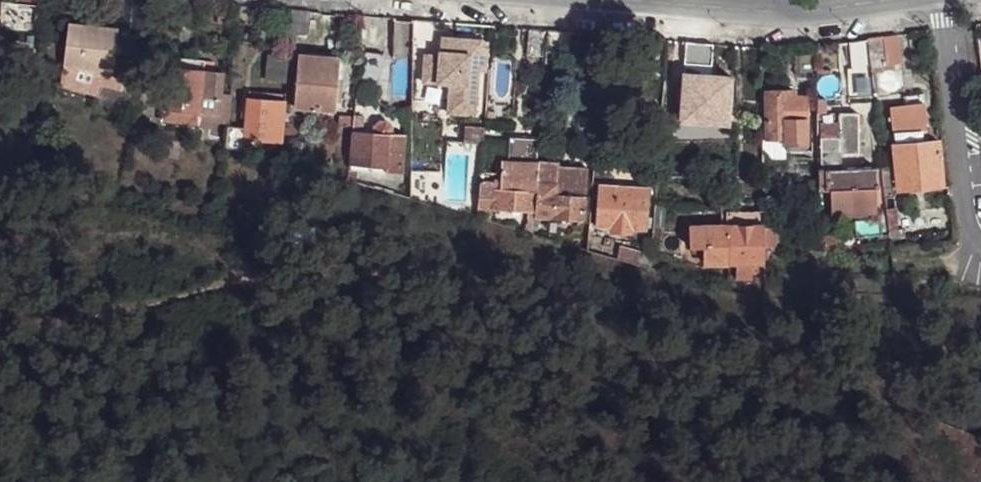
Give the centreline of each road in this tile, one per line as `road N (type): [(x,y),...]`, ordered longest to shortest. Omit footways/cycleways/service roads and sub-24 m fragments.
road 1 (residential): [(940,0),(970,236),(980,246)]

